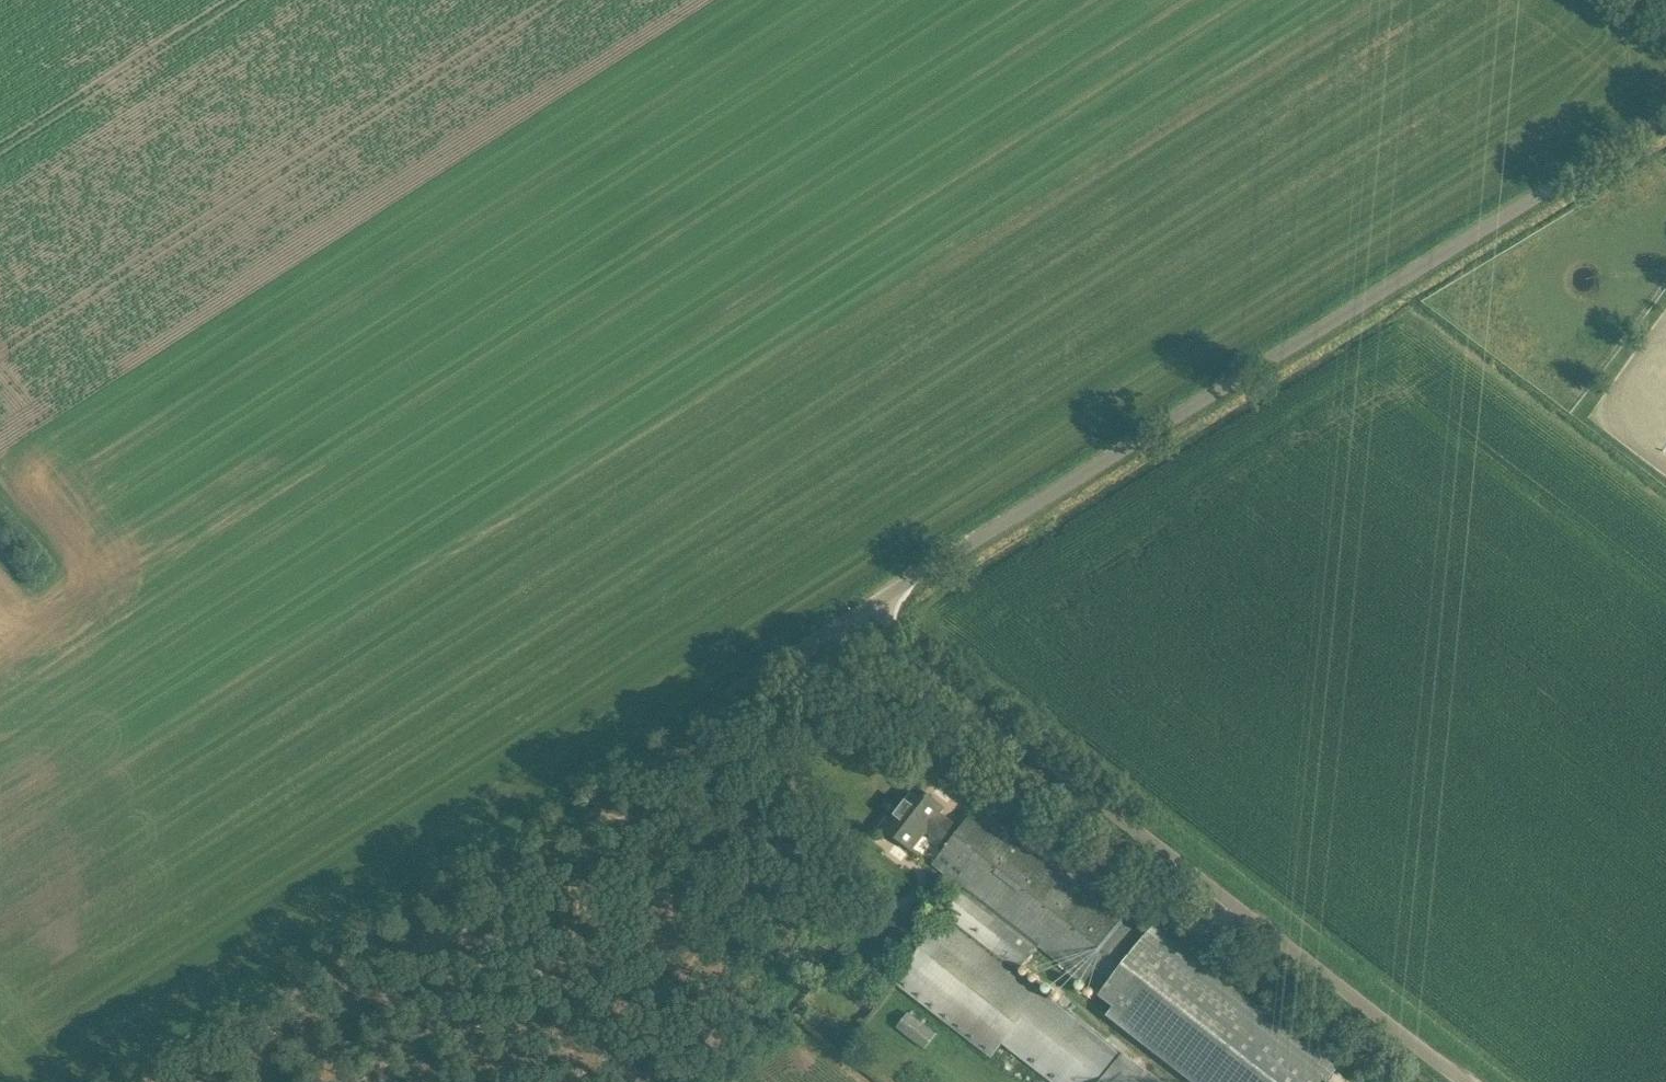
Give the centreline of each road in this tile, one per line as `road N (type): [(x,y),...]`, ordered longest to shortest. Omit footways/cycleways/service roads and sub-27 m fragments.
road 1 (unclassified): [(1454,1081),(872,627),(874,608),(1665,119)]
road 2 (track): [(874,608),(88,1081)]

